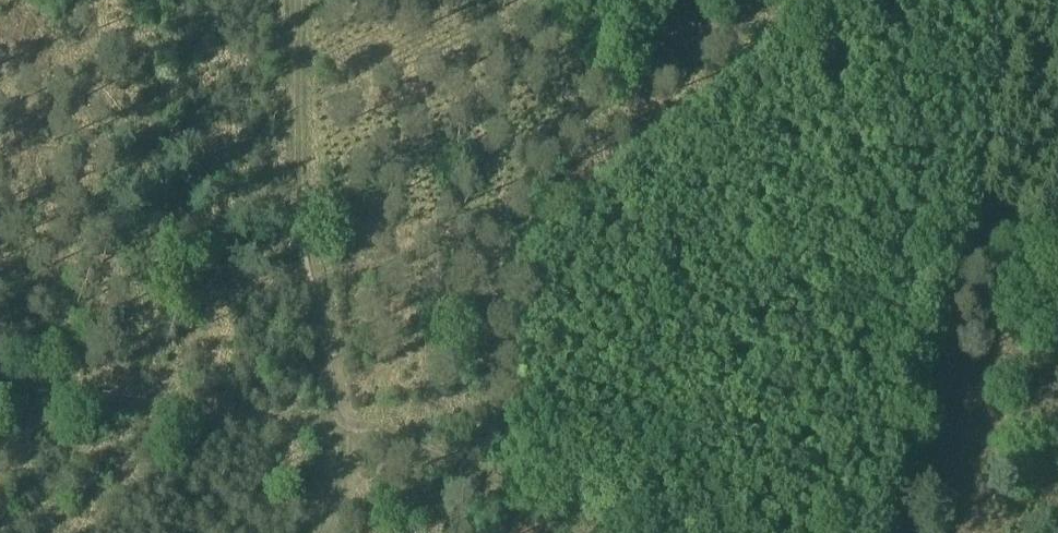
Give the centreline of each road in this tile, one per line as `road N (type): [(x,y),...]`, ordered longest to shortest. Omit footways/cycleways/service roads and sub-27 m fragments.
road 1 (track): [(0,378),(232,416),(359,425),(542,532)]
road 2 (track): [(307,532),(333,479),(337,422),(295,289),(277,125),(275,0)]

